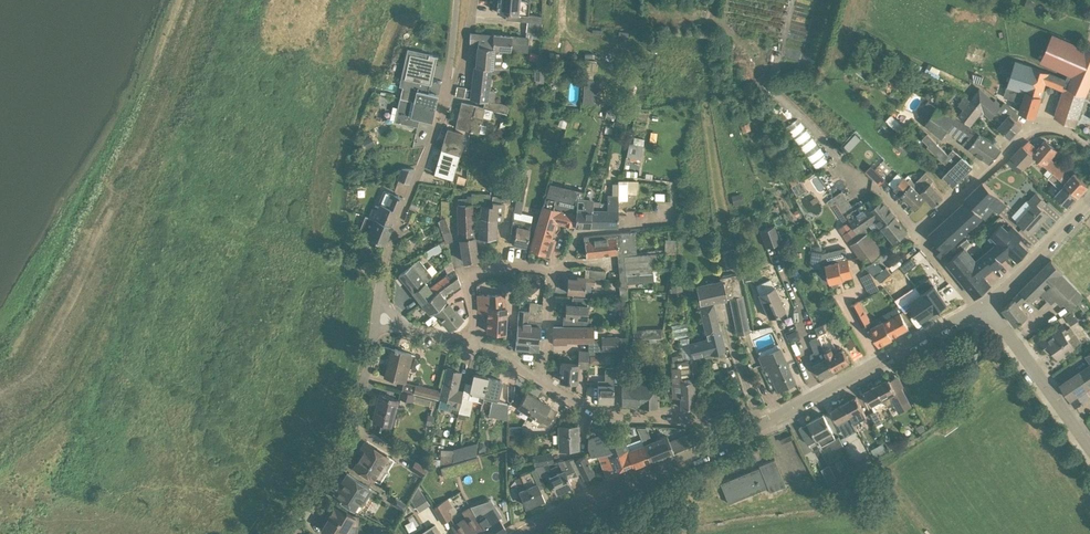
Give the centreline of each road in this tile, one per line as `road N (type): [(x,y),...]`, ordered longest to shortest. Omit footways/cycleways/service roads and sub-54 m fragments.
road 1 (residential): [(979,308),(928,250),(924,228),(1028,135),(1052,129),(1089,146)]
road 2 (unclassified): [(378,289),(445,110),(456,0)]
road 3 (unclassified): [(723,440),(979,308)]
road 4 (unclassified): [(280,533),(345,432),(371,332)]
road 5 (unclassified): [(524,533),(723,440)]
road 6 (residential): [(723,440),(705,422),(686,417),(589,411),(539,381)]
road 7 (residential): [(1089,450),(979,308)]
road 8 (unclassified): [(979,308),(1089,199)]
road 9 (residential): [(467,345),(469,275),(513,266),(551,274)]
road 10 (track): [(378,289),(335,221),(340,179)]

